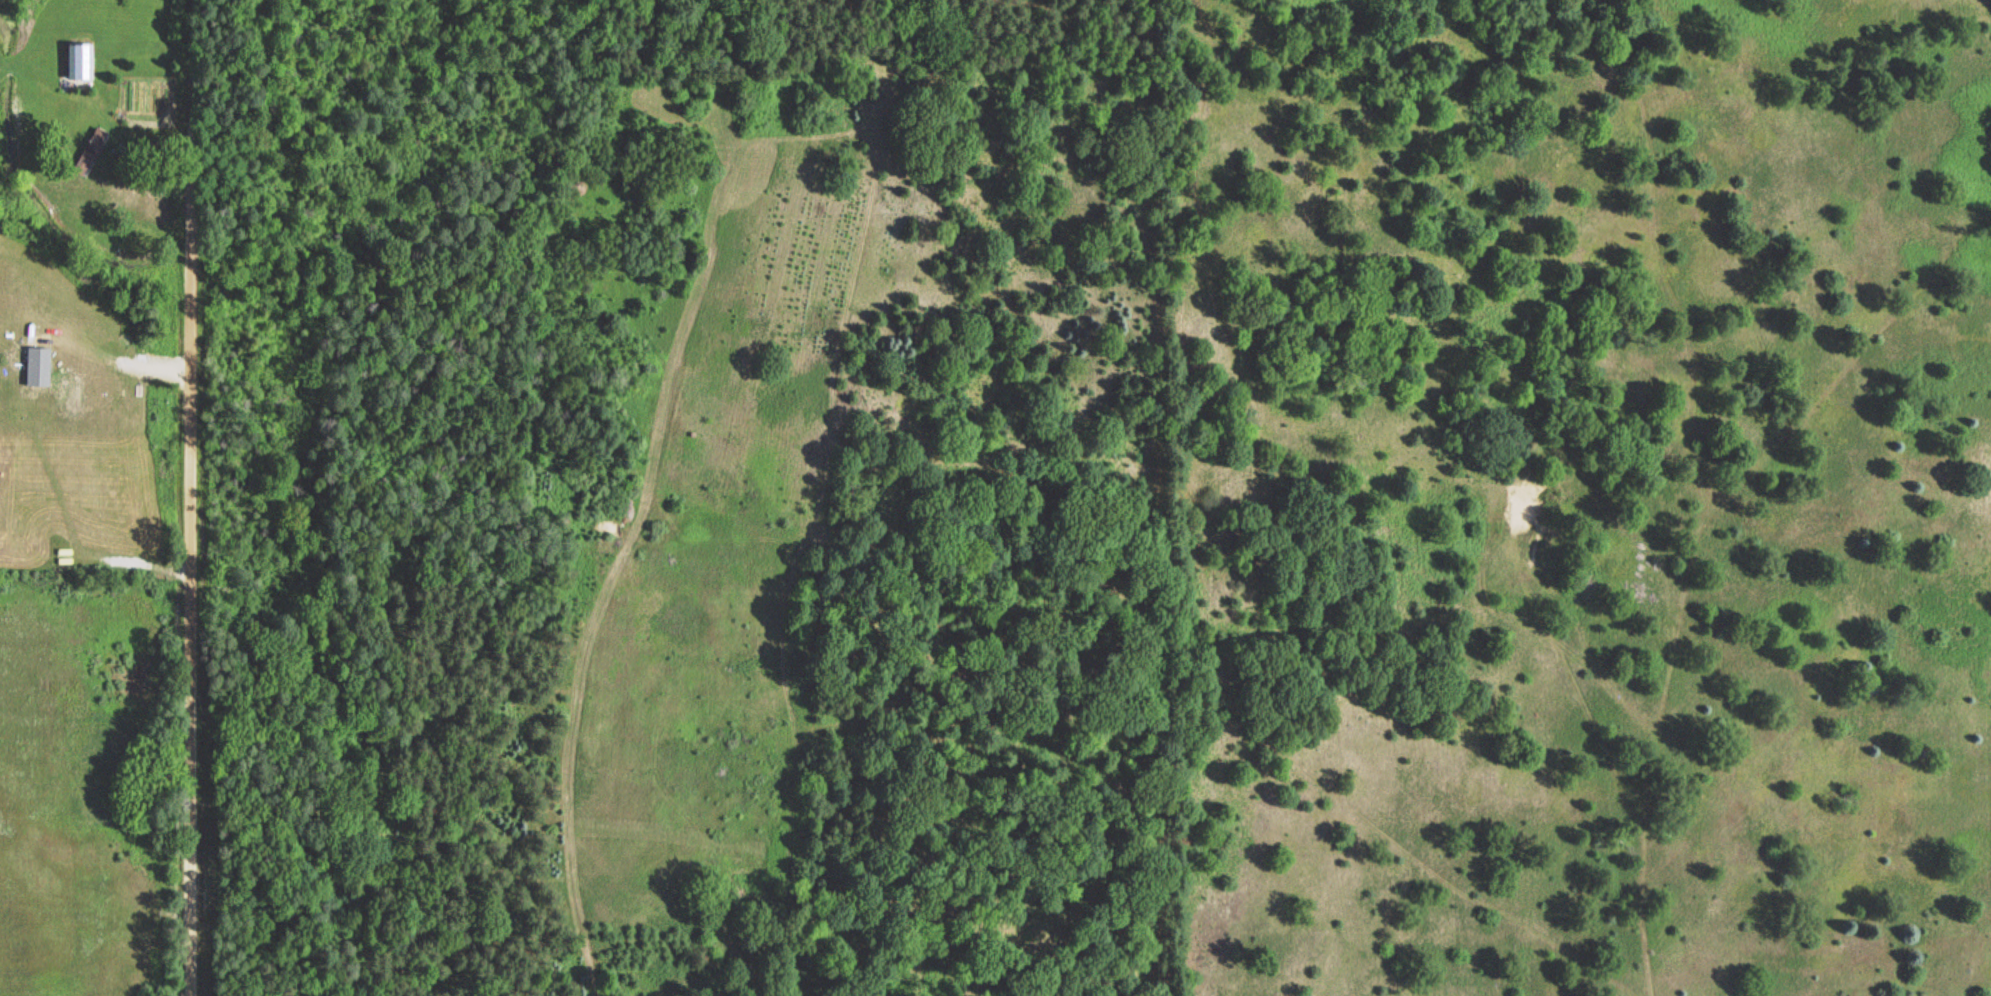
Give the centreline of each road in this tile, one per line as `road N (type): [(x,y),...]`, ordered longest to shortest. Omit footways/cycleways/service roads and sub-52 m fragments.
road 1 (residential): [(193,995),(194,255)]

